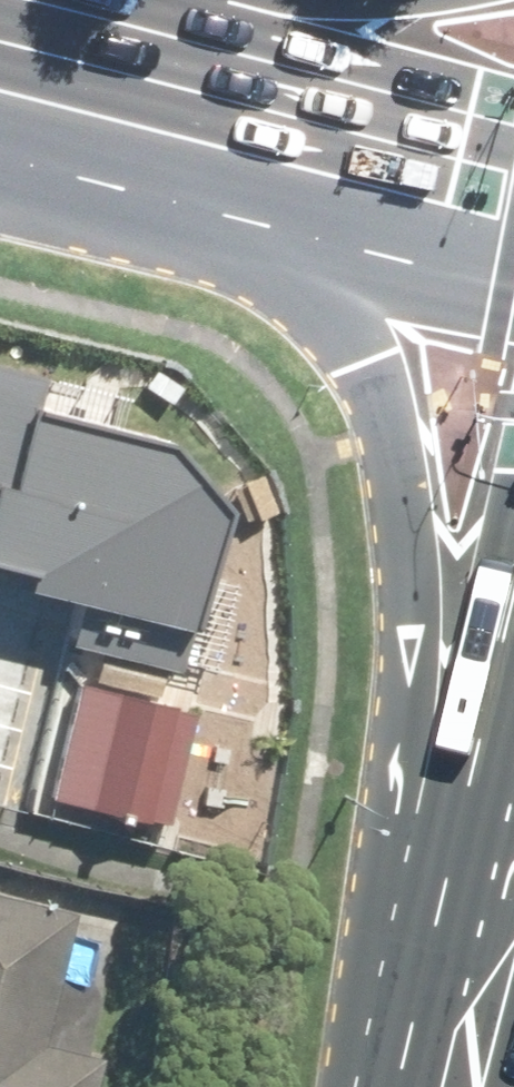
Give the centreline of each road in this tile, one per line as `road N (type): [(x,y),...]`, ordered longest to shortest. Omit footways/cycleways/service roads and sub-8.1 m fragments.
road 1 (secondary): [(505,870),(363,378),(305,285),(36,142)]
road 2 (secondary): [(513,282),(36,142)]
road 3 (secondary): [(49,12),(513,140)]
road 4 (secondary): [(505,870),(450,1086)]
road 5 (secondary): [(49,12),(260,0)]

